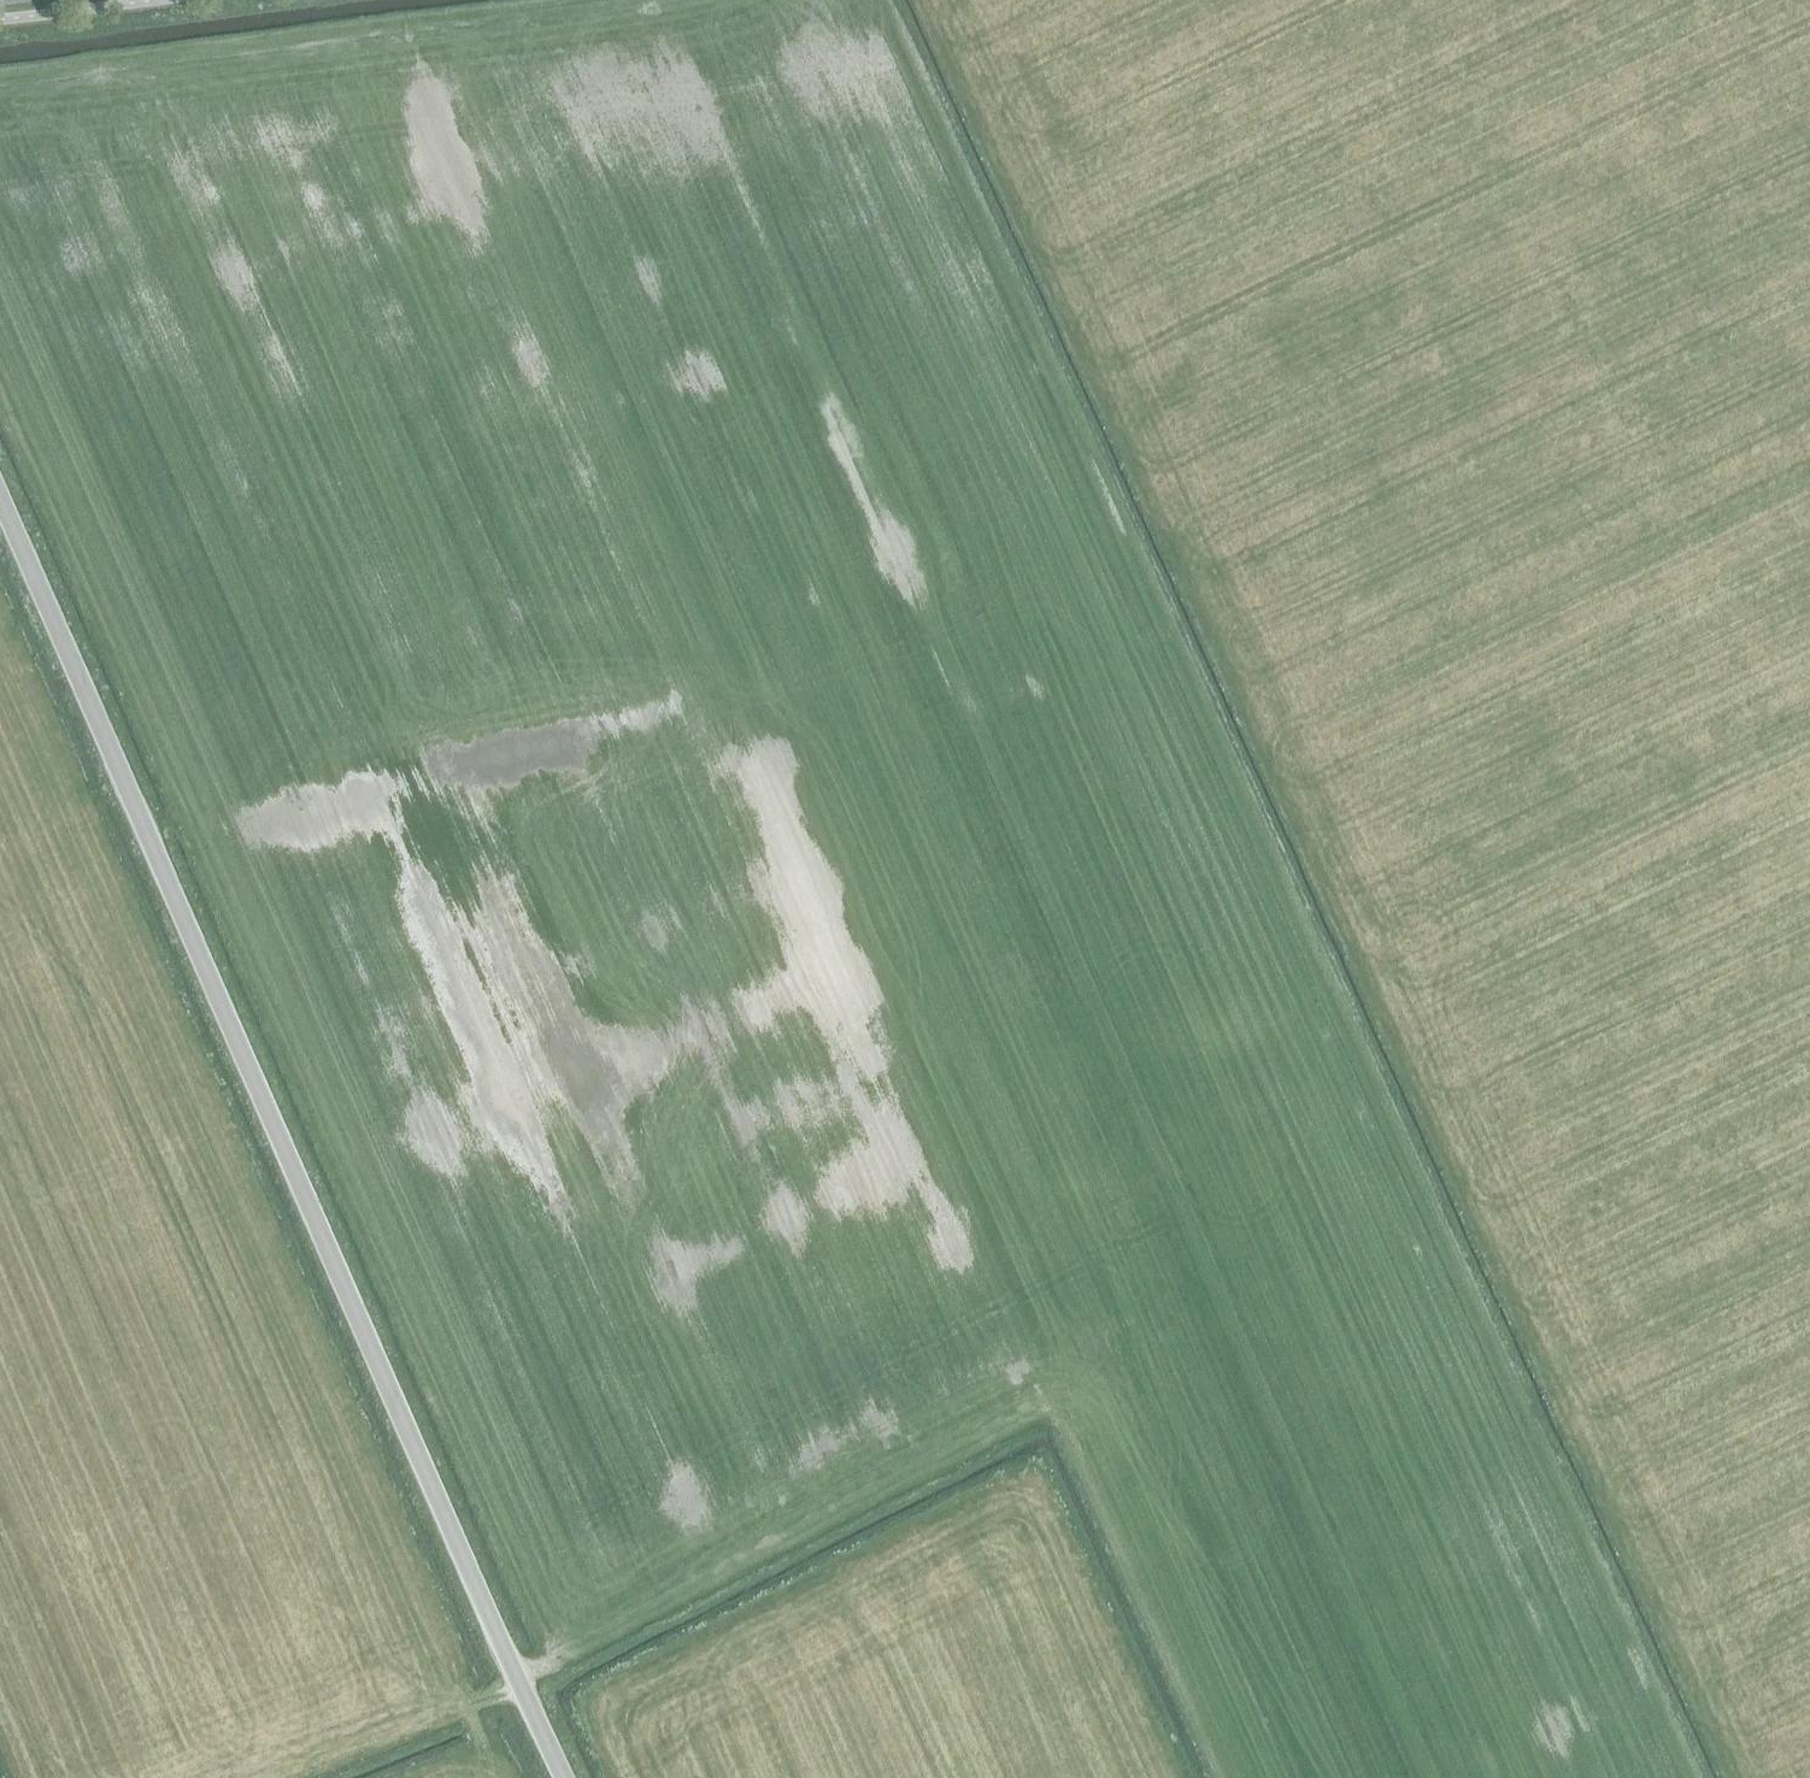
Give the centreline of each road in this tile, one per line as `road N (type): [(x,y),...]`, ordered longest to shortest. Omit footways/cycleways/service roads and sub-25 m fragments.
road 1 (unclassified): [(564,1777),(0,492)]

